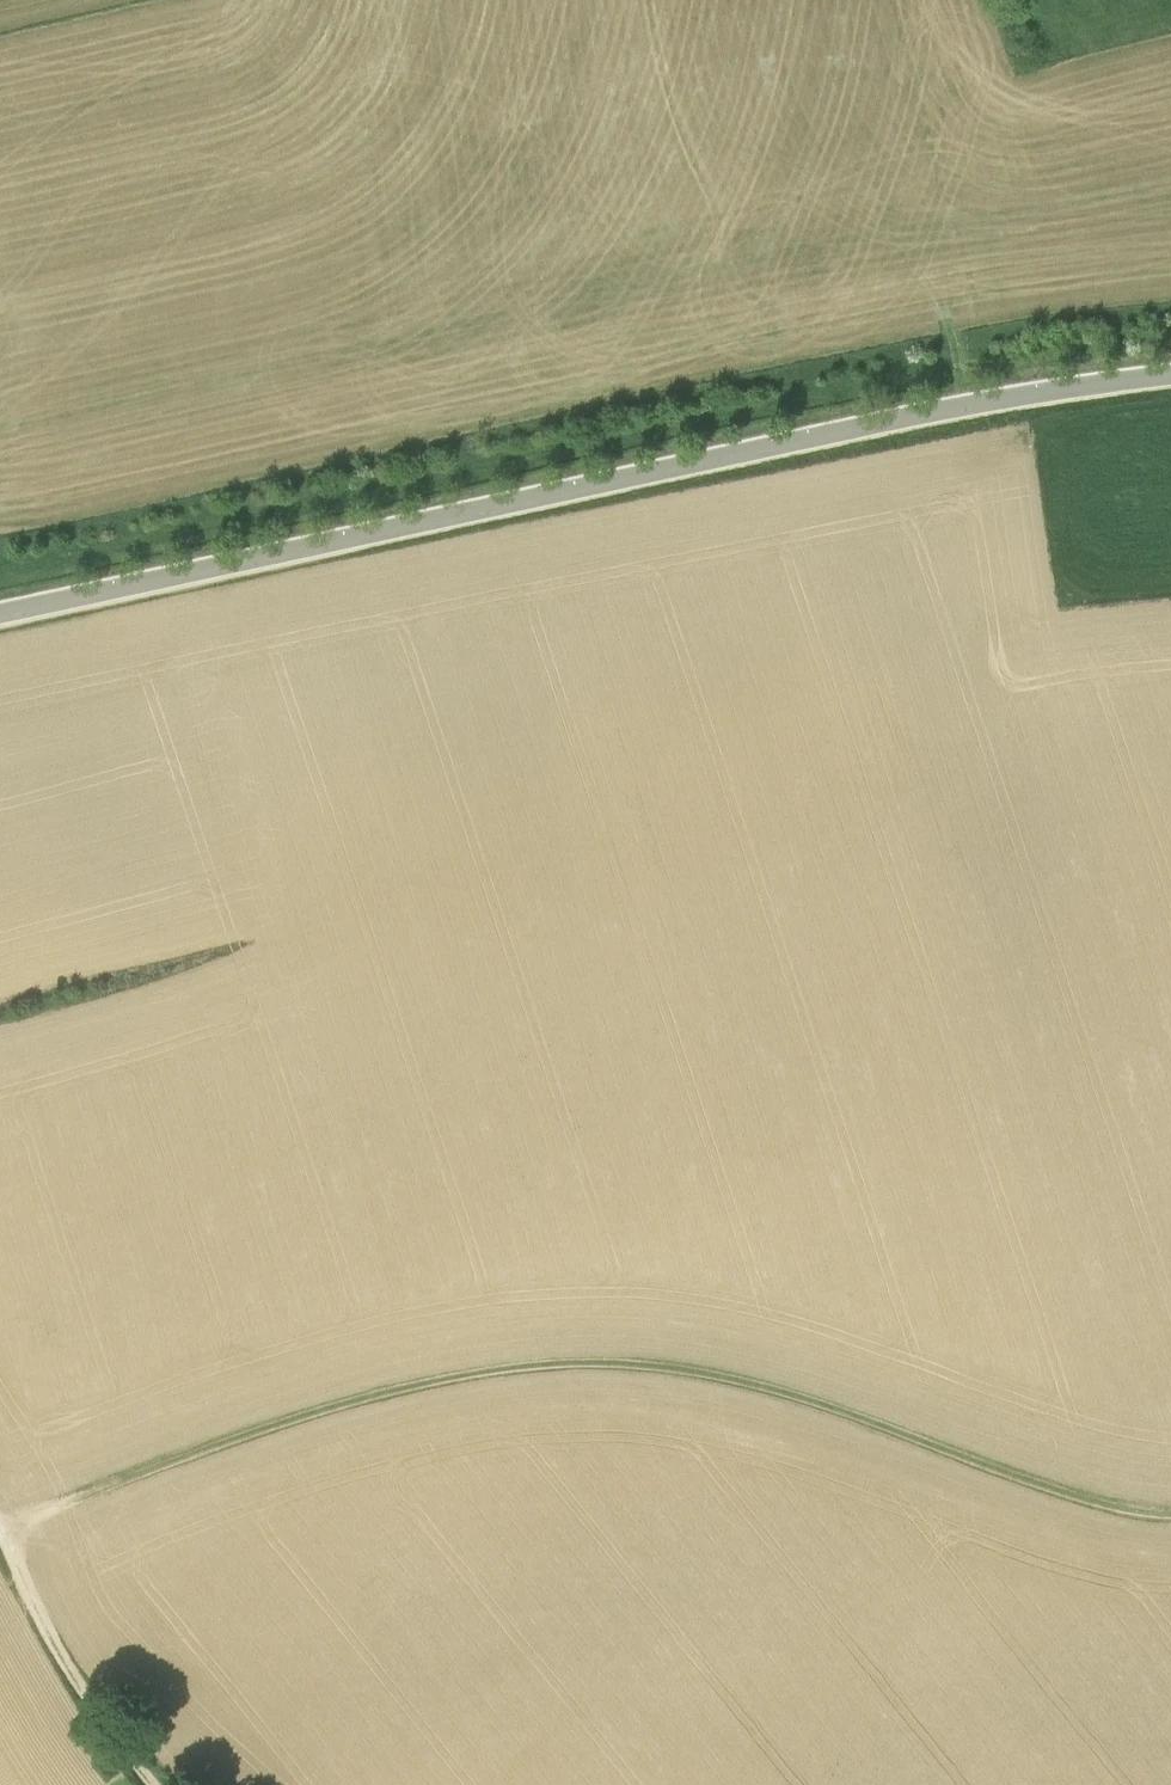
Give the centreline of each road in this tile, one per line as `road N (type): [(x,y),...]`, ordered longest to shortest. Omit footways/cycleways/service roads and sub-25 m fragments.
road 1 (unclassified): [(0,614),(965,406),(1170,376)]
road 2 (track): [(2,1533),(48,1634),(155,1784)]

